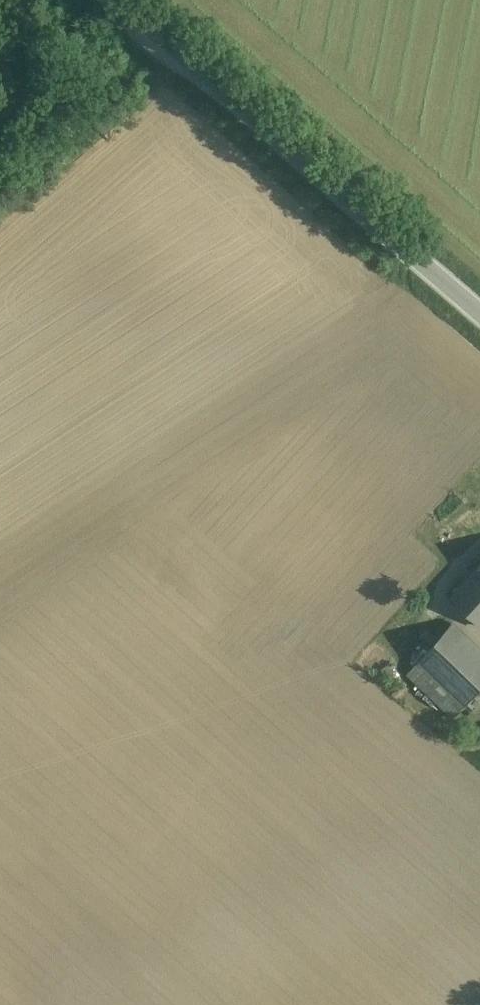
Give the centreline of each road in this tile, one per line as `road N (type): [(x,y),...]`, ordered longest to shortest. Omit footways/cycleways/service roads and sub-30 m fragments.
road 1 (tertiary): [(116,0),(479,313)]

